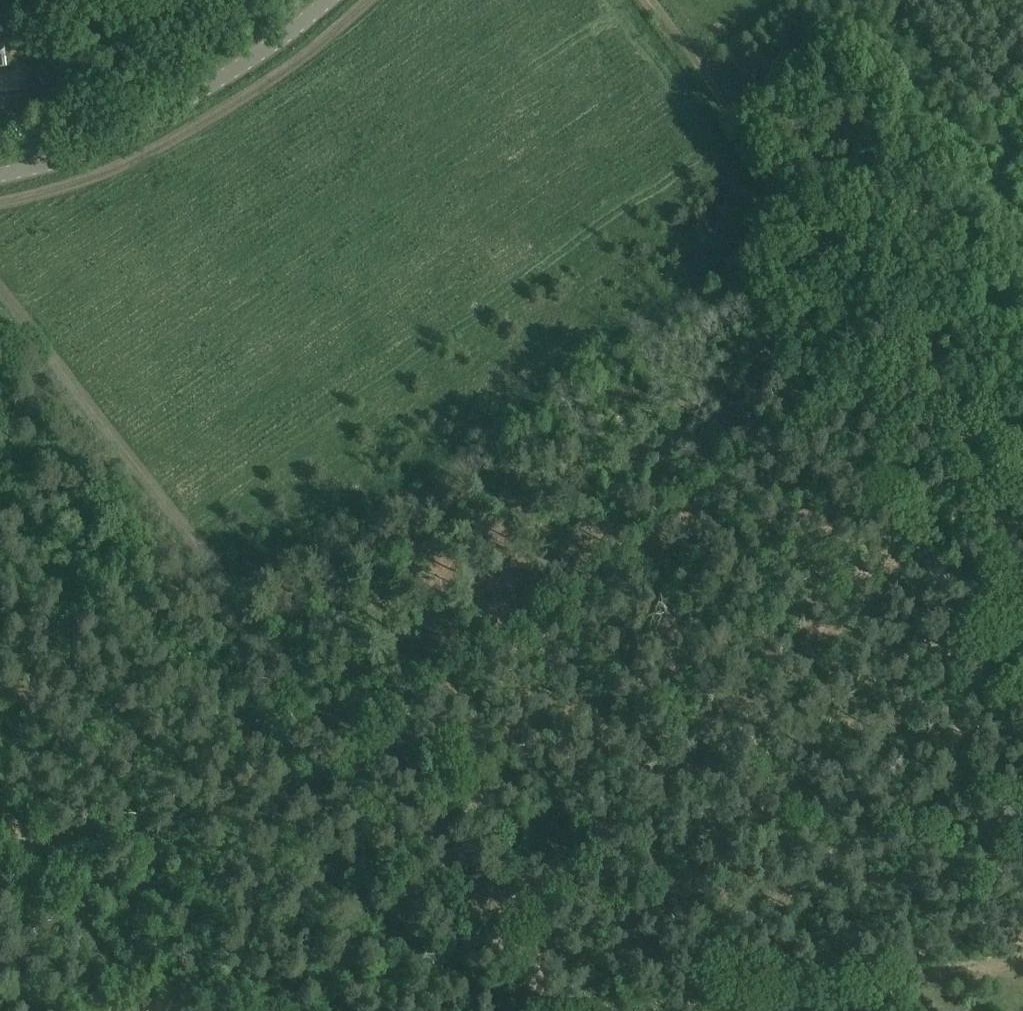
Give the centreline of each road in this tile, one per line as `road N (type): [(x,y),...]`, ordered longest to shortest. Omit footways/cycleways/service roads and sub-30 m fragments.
road 1 (track): [(1022,686),(967,617),(927,543),(864,410),(792,216),(653,0)]
road 2 (unclassified): [(0,172),(191,119),(308,43),(347,0)]

